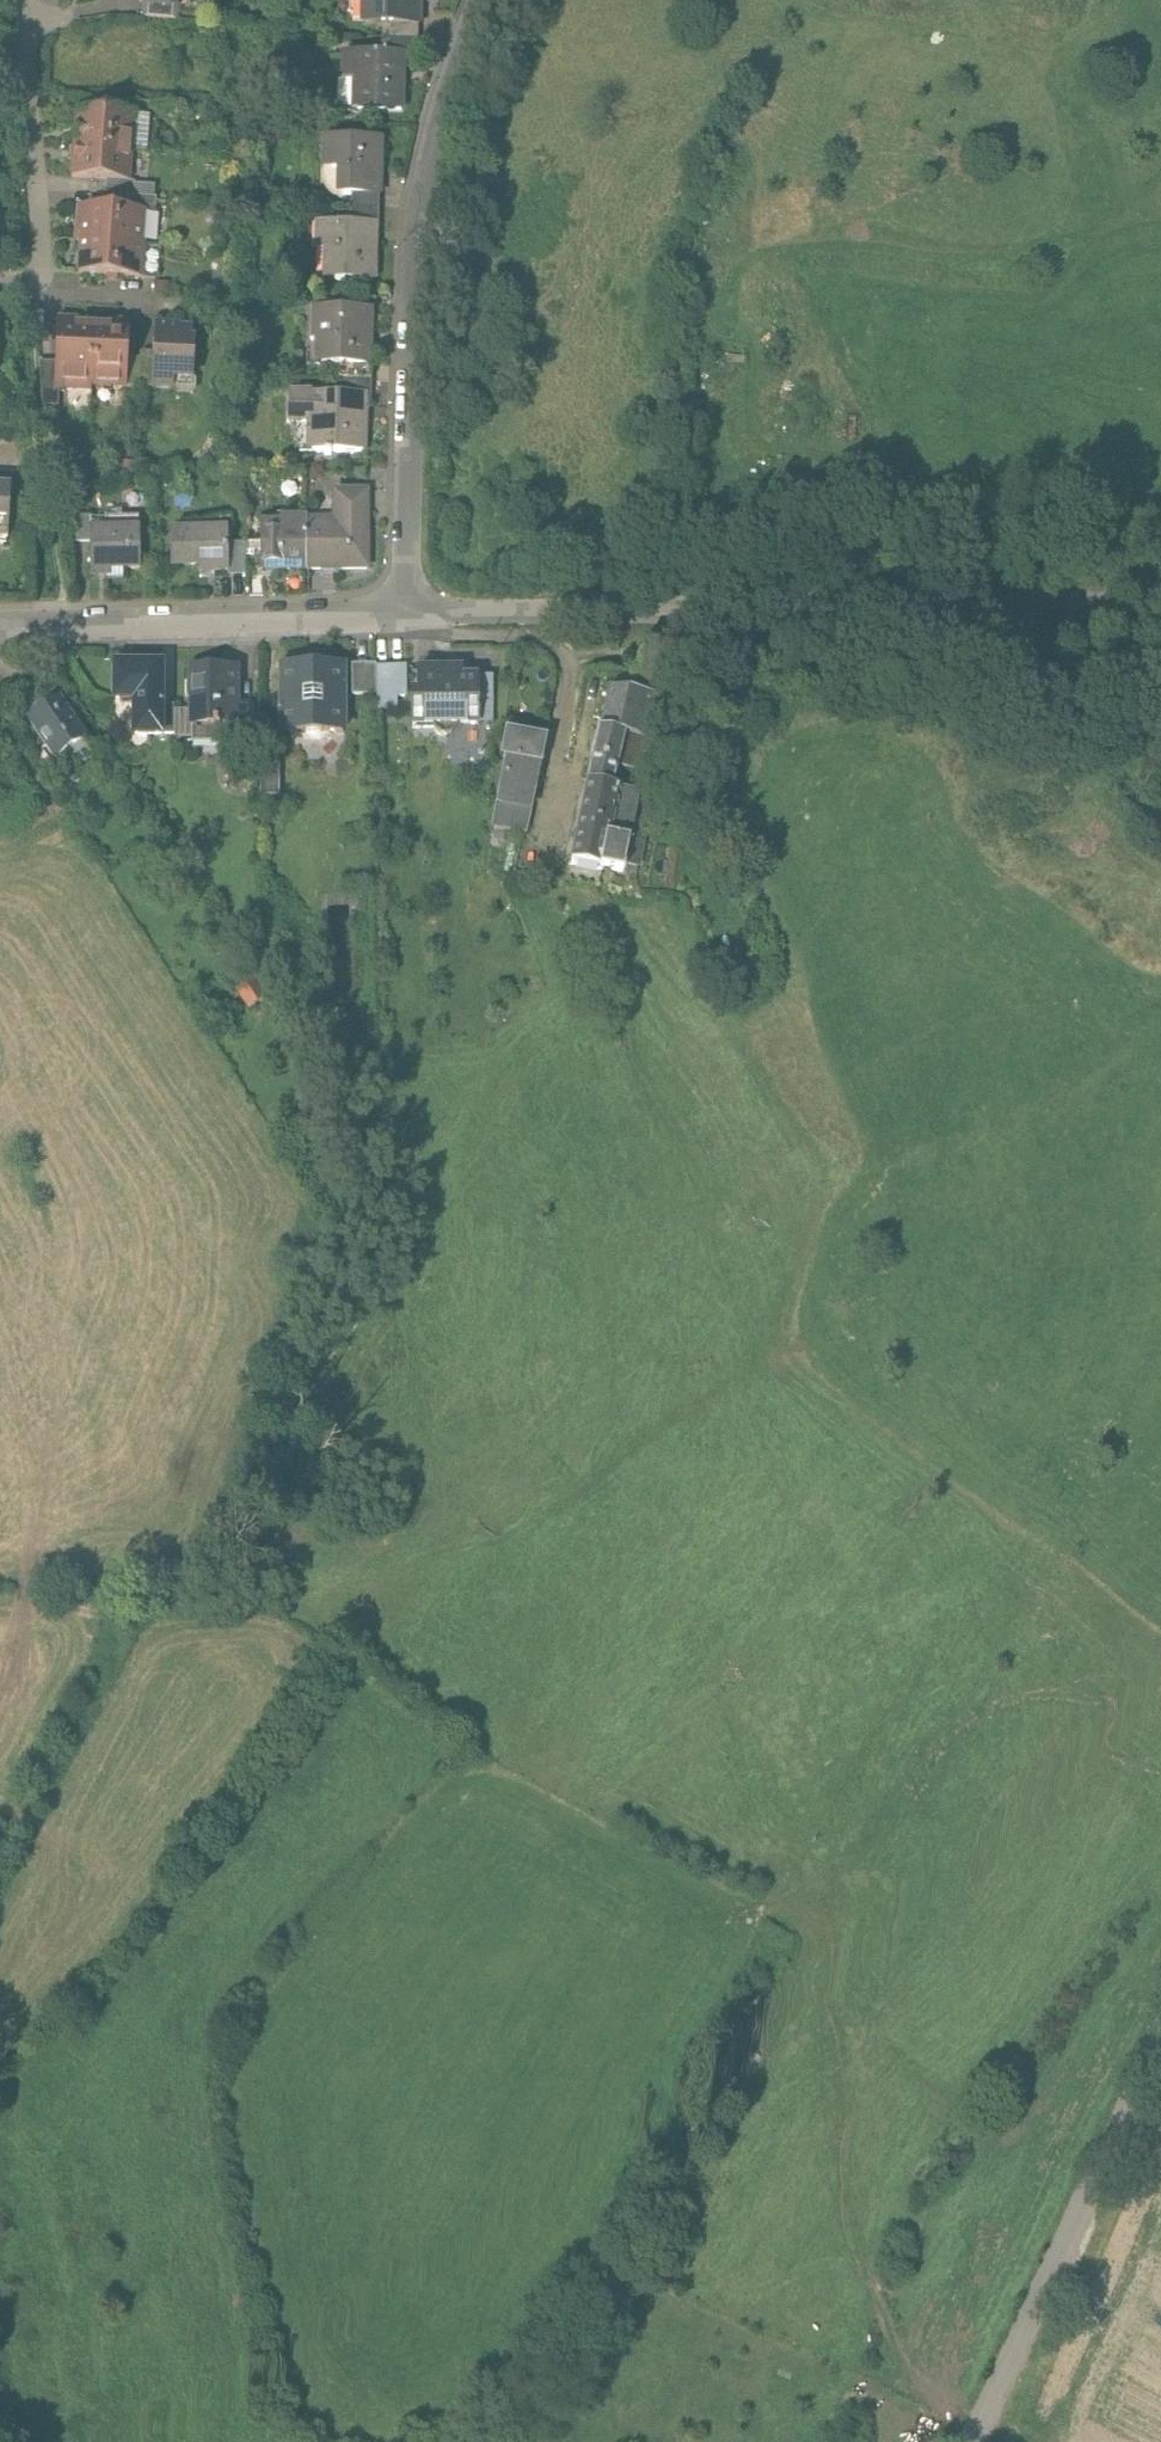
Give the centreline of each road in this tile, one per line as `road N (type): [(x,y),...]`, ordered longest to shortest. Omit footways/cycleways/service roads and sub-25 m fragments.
road 1 (unclassified): [(402,635),(1160,646)]
road 2 (residential): [(493,0),(439,149),(422,227),(402,635)]
road 3 (unclassified): [(968,2441),(1160,2032)]
road 4 (residential): [(0,647),(402,635)]
road 5 (residential): [(0,300),(32,298),(45,272),(25,36),(115,17)]

